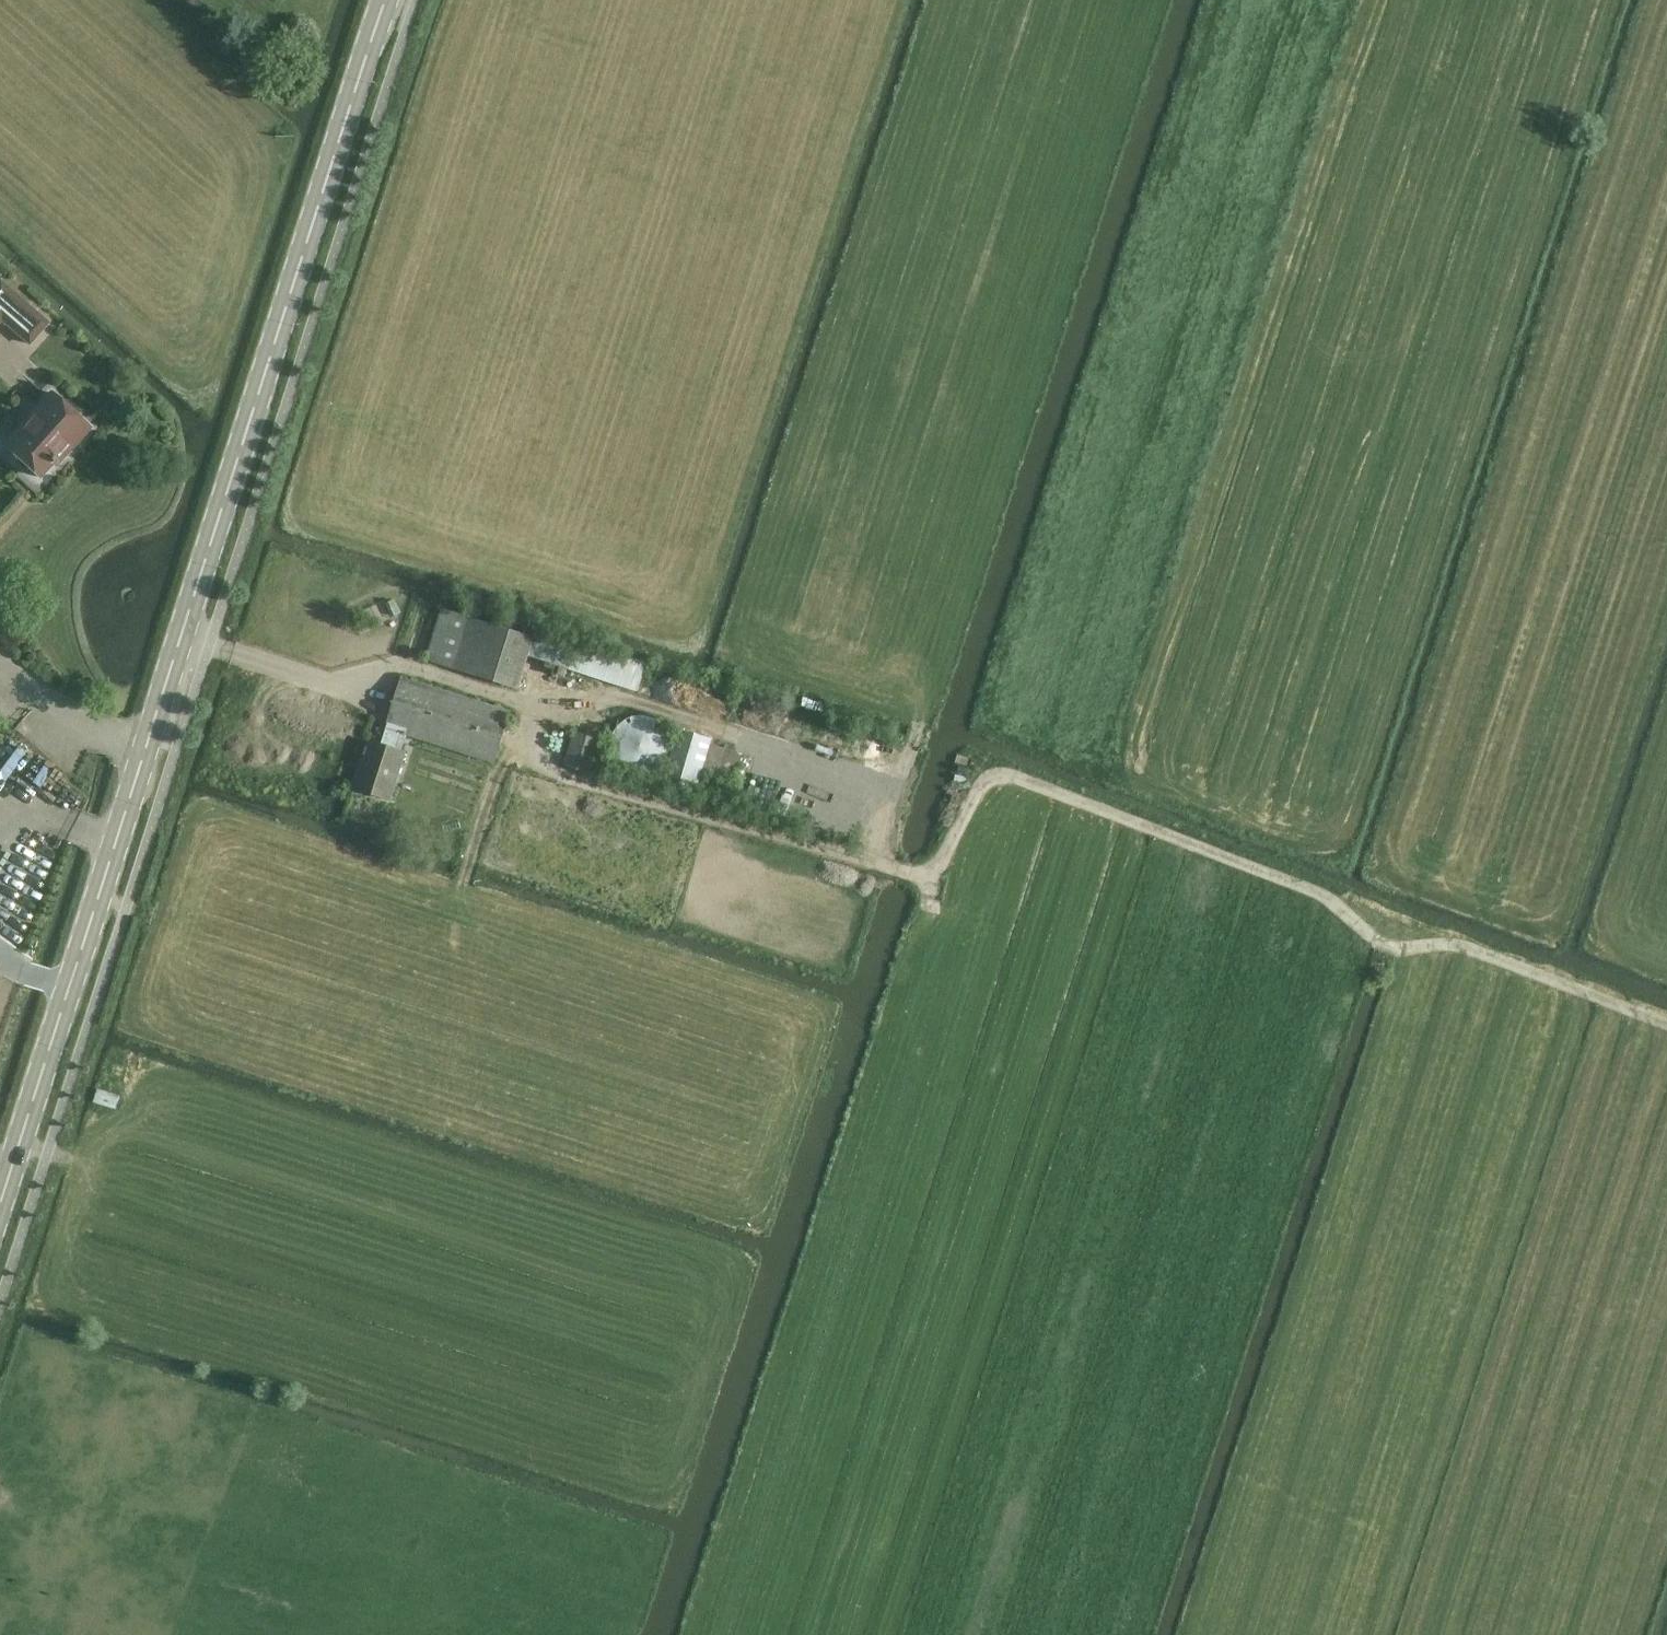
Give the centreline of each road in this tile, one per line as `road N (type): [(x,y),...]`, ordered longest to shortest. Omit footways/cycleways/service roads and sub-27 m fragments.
road 1 (tertiary): [(0,1213),(389,0)]

